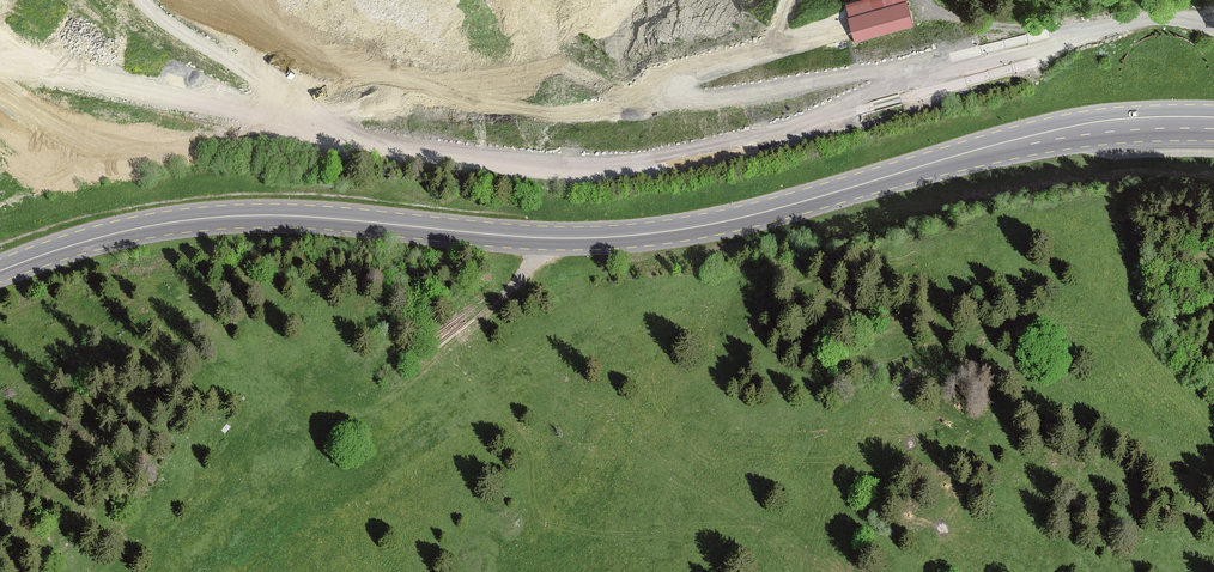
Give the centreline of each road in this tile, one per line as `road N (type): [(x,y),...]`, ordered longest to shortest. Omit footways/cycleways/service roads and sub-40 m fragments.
road 1 (track): [(1213,30),(1171,21),(1080,35),(814,120),(684,152),(595,162),(477,157),(301,127),(0,146)]
road 2 (primary): [(1213,123),(1052,135),(747,219),(634,237),(204,221),(97,238),(0,273)]
road 3 (track): [(301,127),(689,100),(981,51),(1035,52)]

